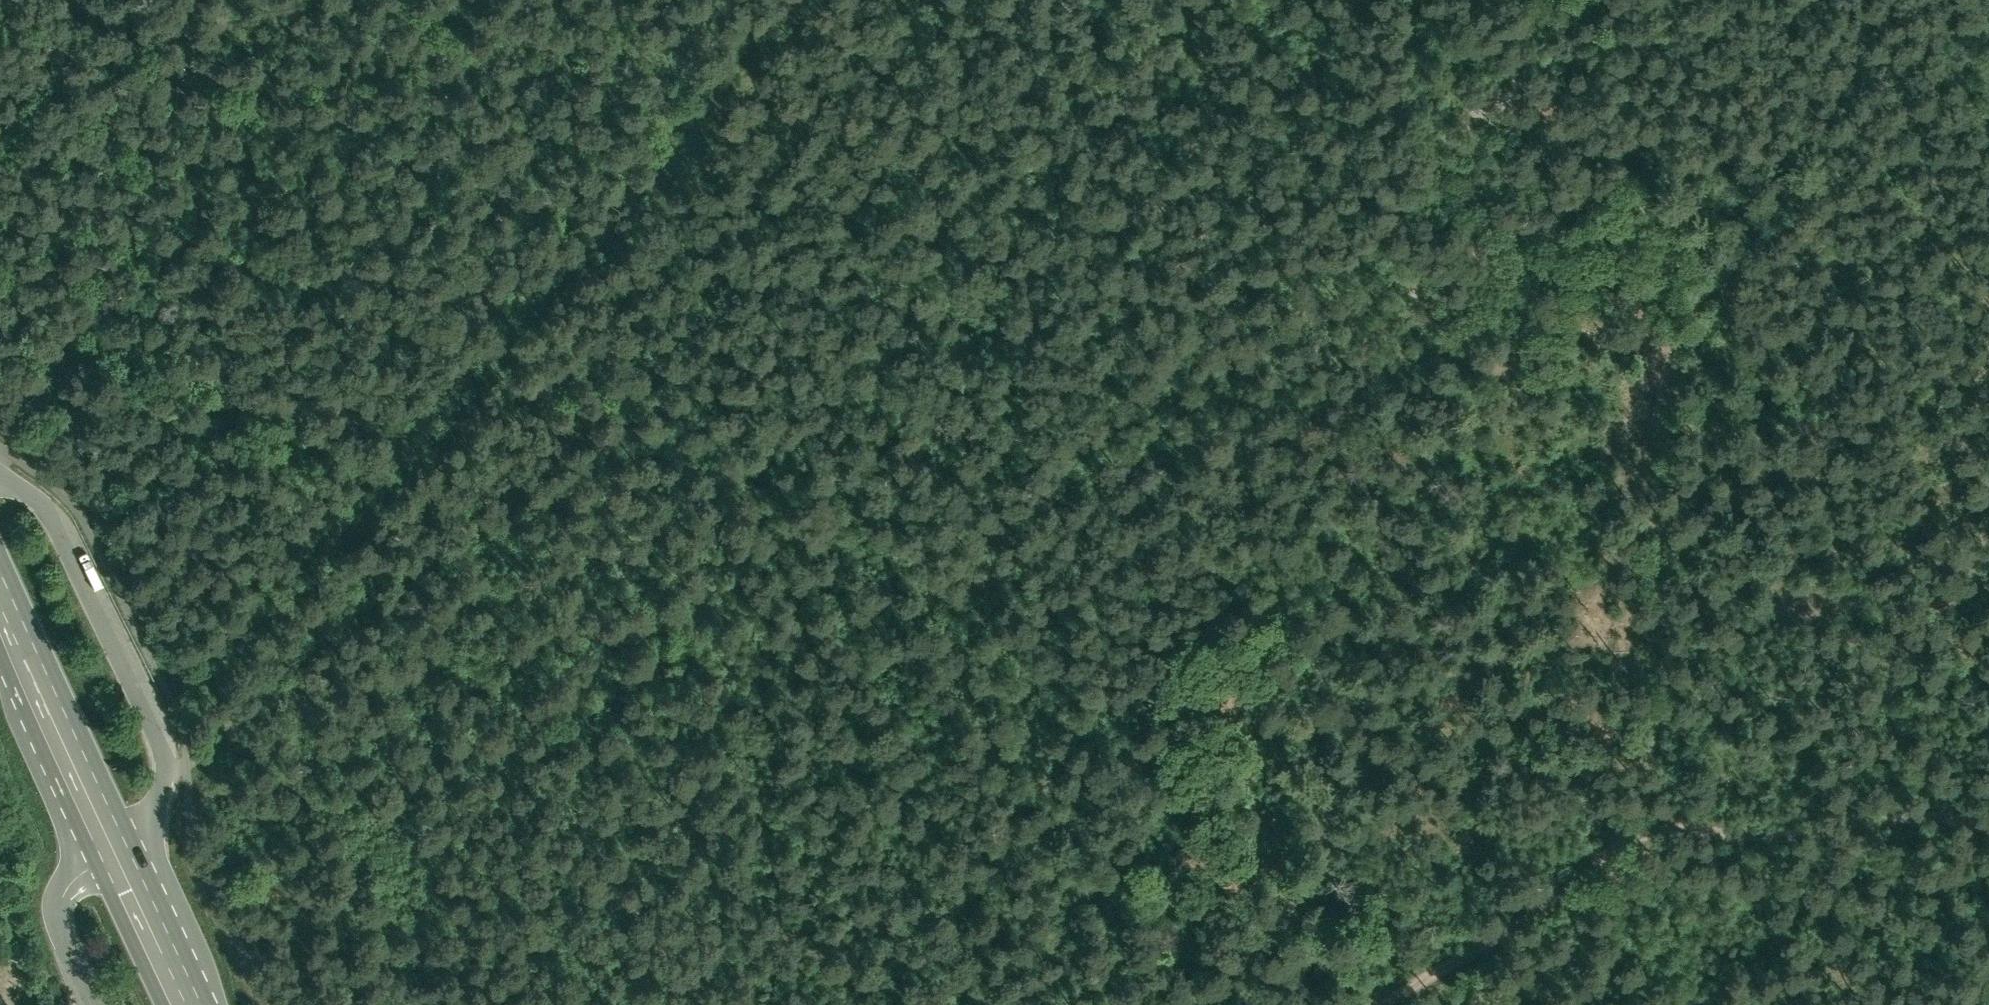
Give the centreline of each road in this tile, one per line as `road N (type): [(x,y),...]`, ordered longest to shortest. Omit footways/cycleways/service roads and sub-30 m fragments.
road 1 (track): [(1988,810),(1901,813),(1793,837),(1670,830),(1577,873),(1399,1004)]
road 2 (primary): [(55,712),(75,870),(63,901)]
road 3 (primary): [(55,712),(129,870)]
road 4 (primary): [(129,870),(192,1004)]
road 5 (primary): [(0,593),(55,712)]

